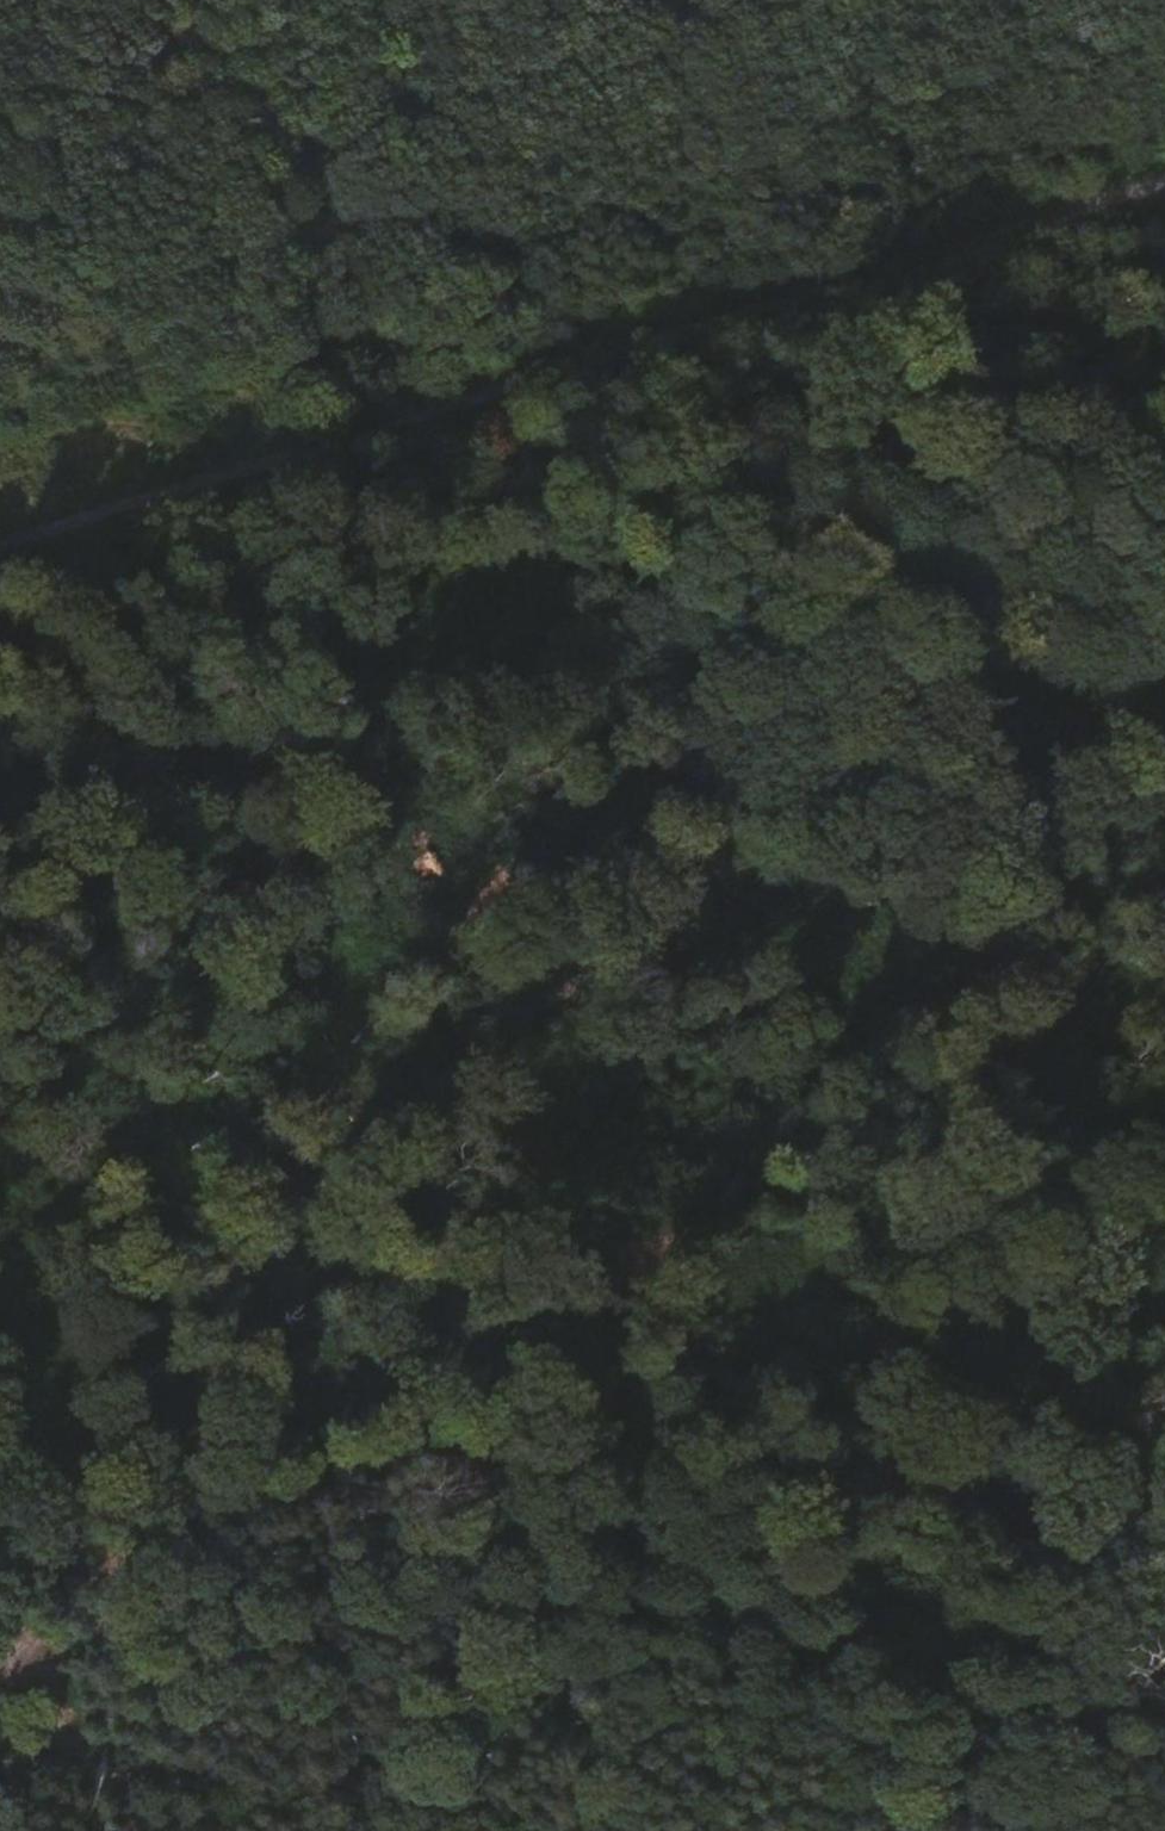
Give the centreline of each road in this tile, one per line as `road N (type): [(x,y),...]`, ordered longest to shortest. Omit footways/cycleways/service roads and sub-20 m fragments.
road 1 (track): [(0,544),(1164,180)]
road 2 (track): [(0,1756),(549,1830)]

